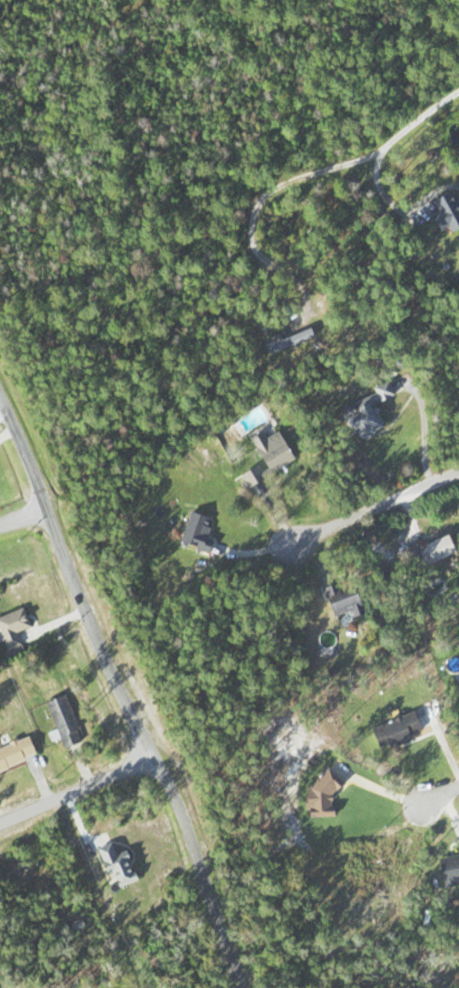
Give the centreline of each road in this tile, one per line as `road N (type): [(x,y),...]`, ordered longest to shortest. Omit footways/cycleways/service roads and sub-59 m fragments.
road 1 (residential): [(0,406),(113,674),(196,842),(246,987)]
road 2 (residential): [(296,540),(458,468)]
road 3 (residential): [(0,821),(153,756)]

